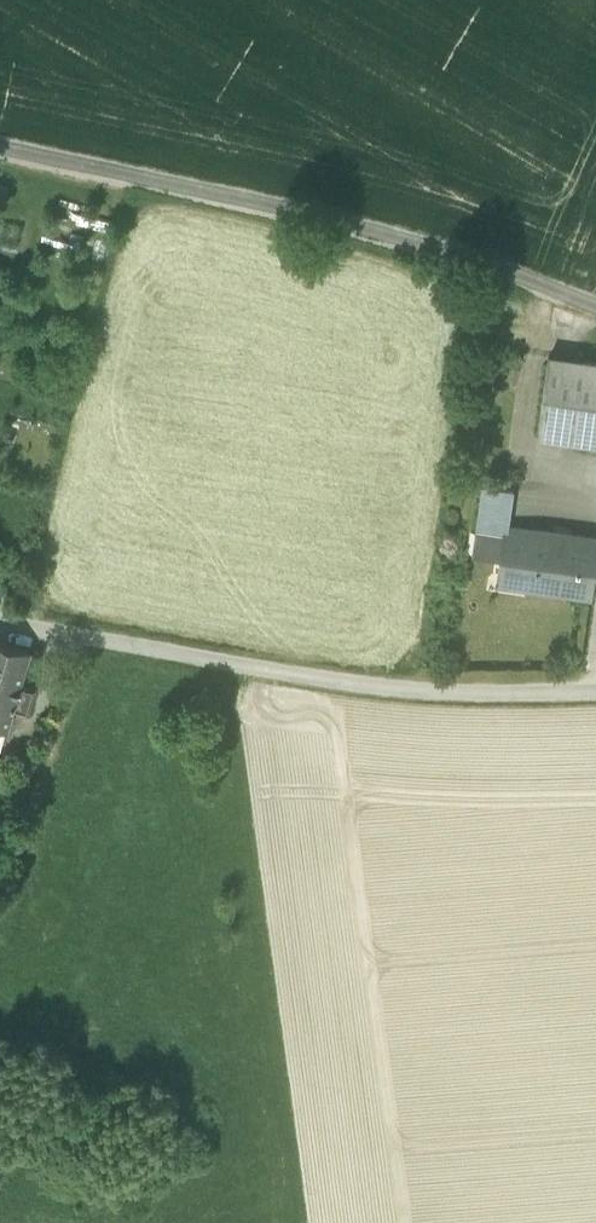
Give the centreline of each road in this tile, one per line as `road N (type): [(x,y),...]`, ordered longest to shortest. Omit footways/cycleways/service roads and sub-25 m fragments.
road 1 (unclassified): [(595,310),(388,231),(0,149)]
road 2 (unclassified): [(0,614),(429,700),(595,690)]

